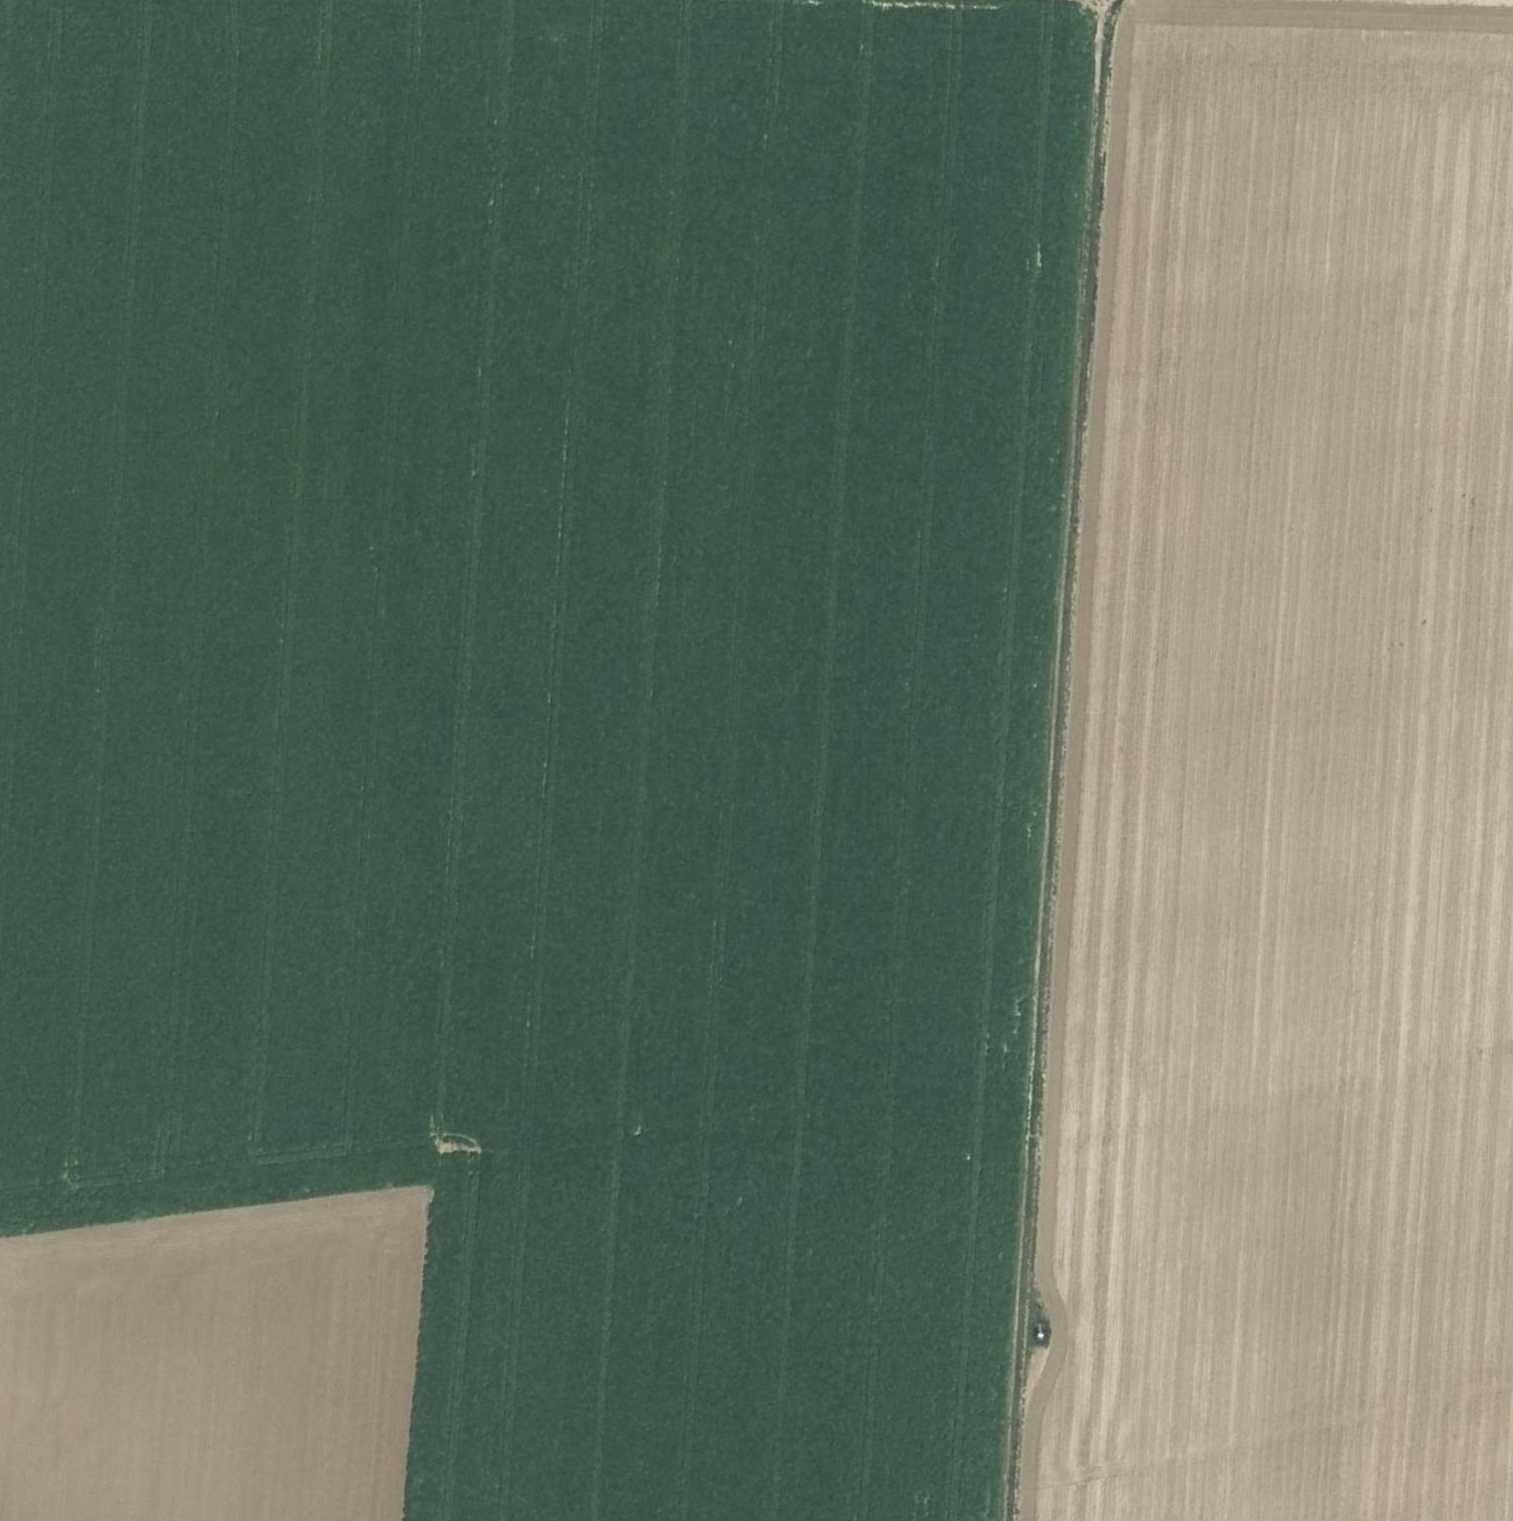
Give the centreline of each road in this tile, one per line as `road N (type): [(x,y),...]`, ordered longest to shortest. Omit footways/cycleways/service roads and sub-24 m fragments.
road 1 (track): [(1014,1520),(1106,0)]

